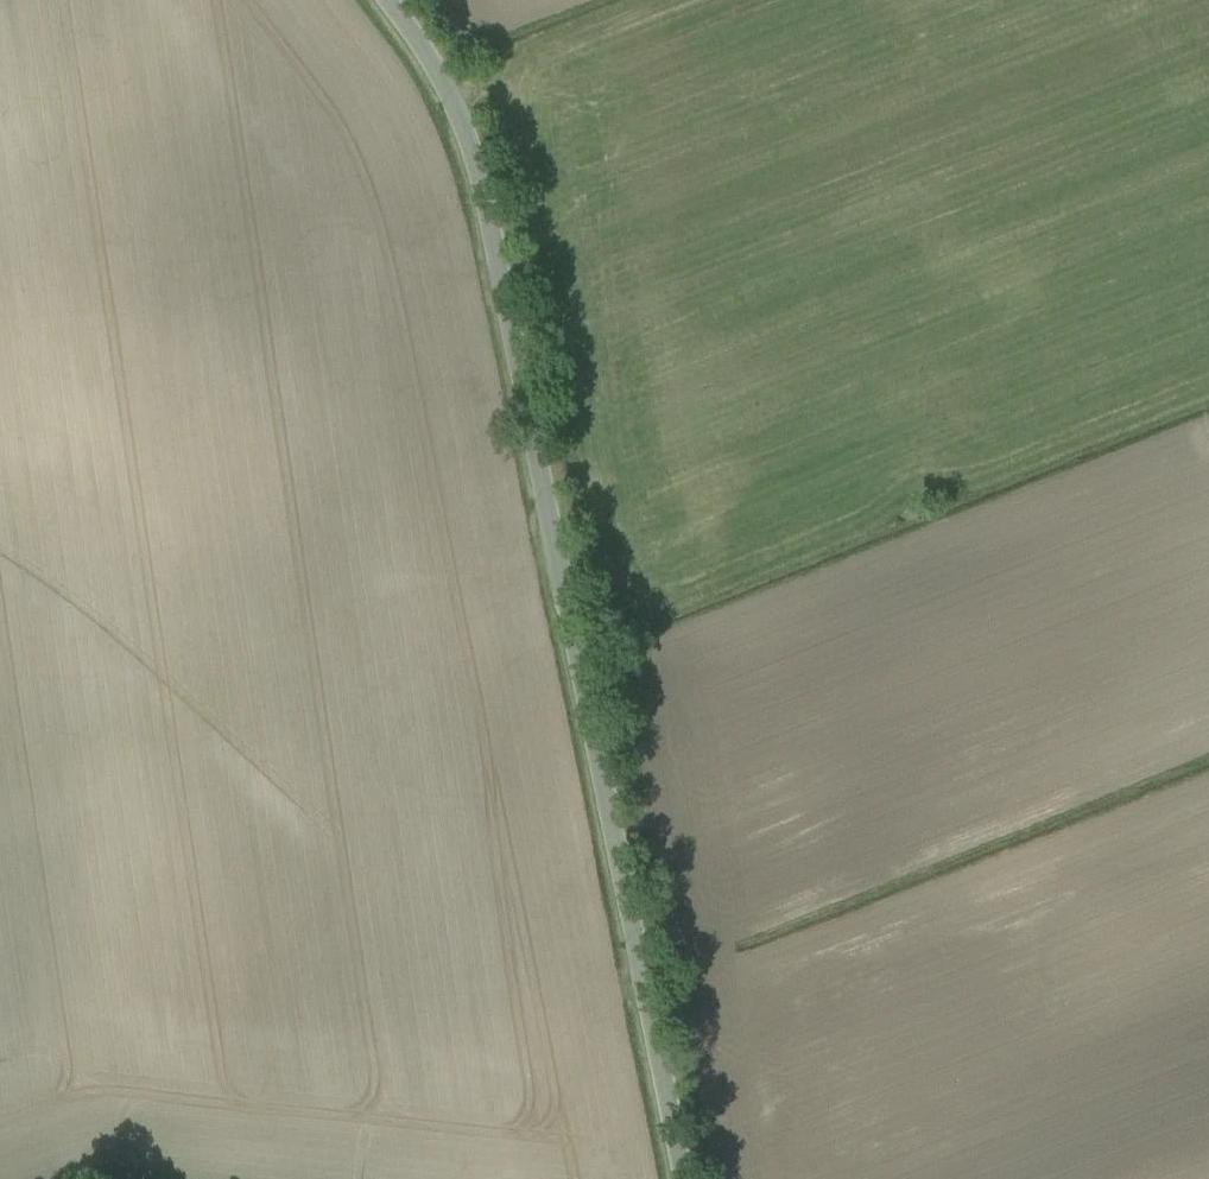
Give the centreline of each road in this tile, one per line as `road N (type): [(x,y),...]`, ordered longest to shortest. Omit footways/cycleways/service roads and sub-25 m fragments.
road 1 (unclassified): [(683,1178),(488,200),(444,83),(382,0)]

